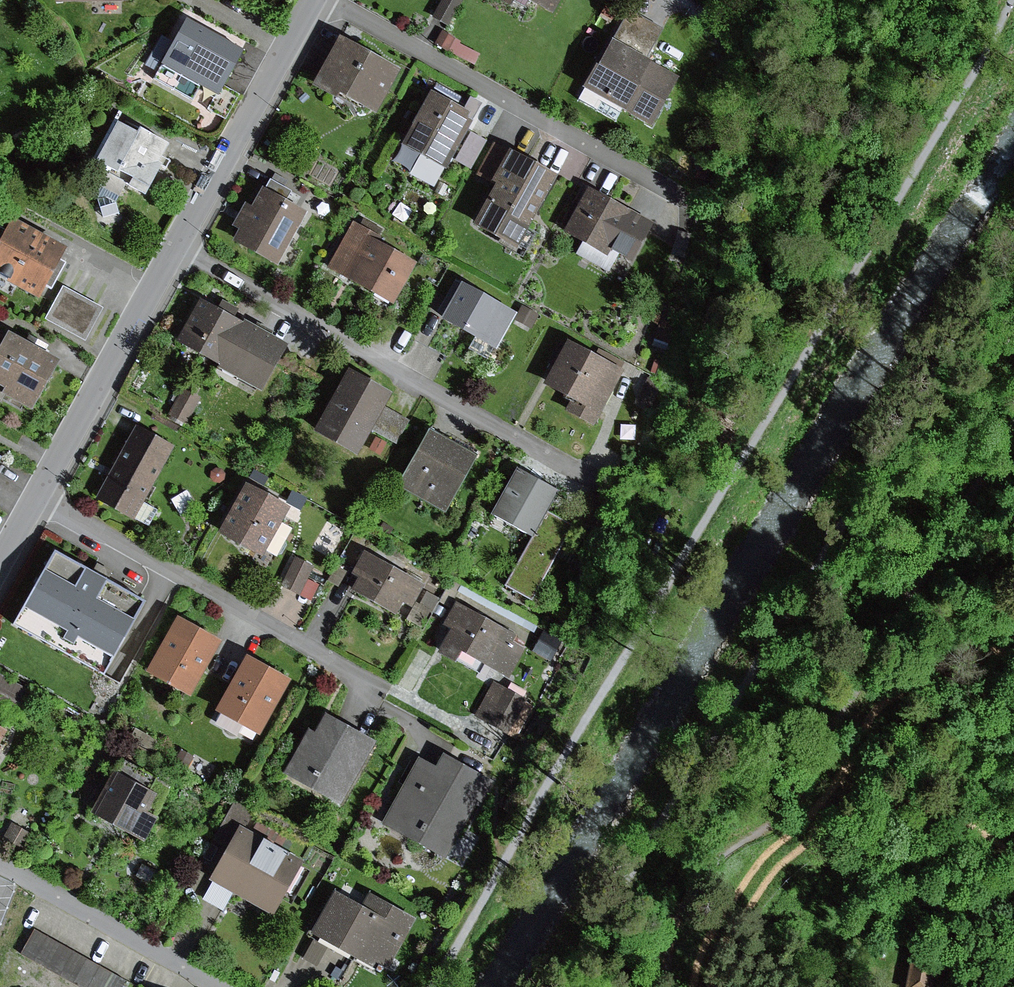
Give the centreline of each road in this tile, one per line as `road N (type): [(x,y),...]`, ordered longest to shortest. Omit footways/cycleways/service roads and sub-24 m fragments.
road 1 (residential): [(603,487),(175,244)]
road 2 (residential): [(326,0),(692,203)]
road 3 (residential): [(34,495),(333,659)]
road 4 (residential): [(34,495),(175,244)]
road 5 (residential): [(175,244),(312,0)]
road 6 (residential): [(222,986),(0,863)]

